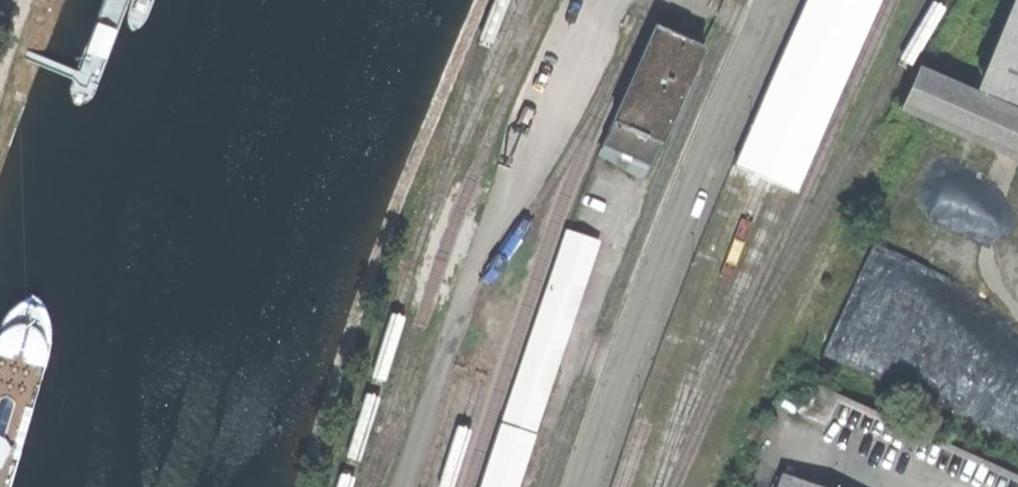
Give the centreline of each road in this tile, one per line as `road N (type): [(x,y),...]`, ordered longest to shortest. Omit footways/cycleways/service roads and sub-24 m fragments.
road 1 (unclassified): [(579,486),(641,297),(767,0)]

